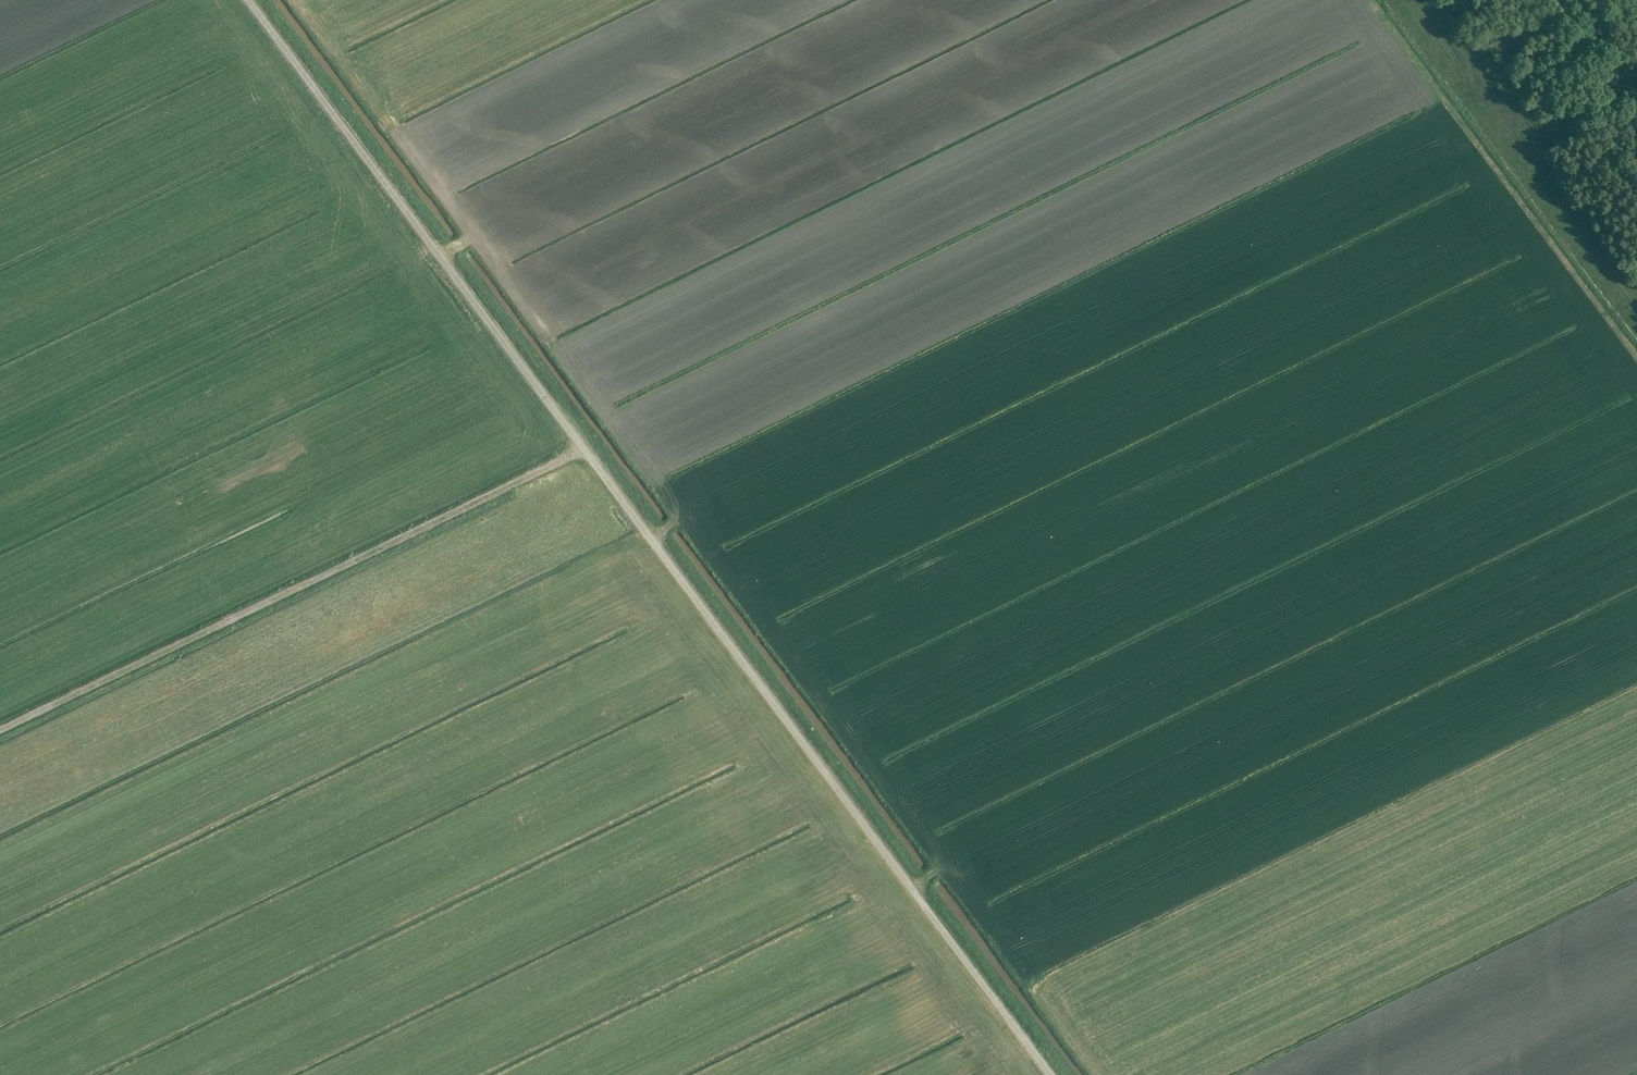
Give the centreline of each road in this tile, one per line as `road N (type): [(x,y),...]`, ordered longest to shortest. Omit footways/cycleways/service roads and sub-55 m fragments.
road 1 (unclassified): [(1050,1074),(247,0)]
road 2 (track): [(0,730),(583,450)]
road 3 (track): [(1636,355),(1371,0)]

